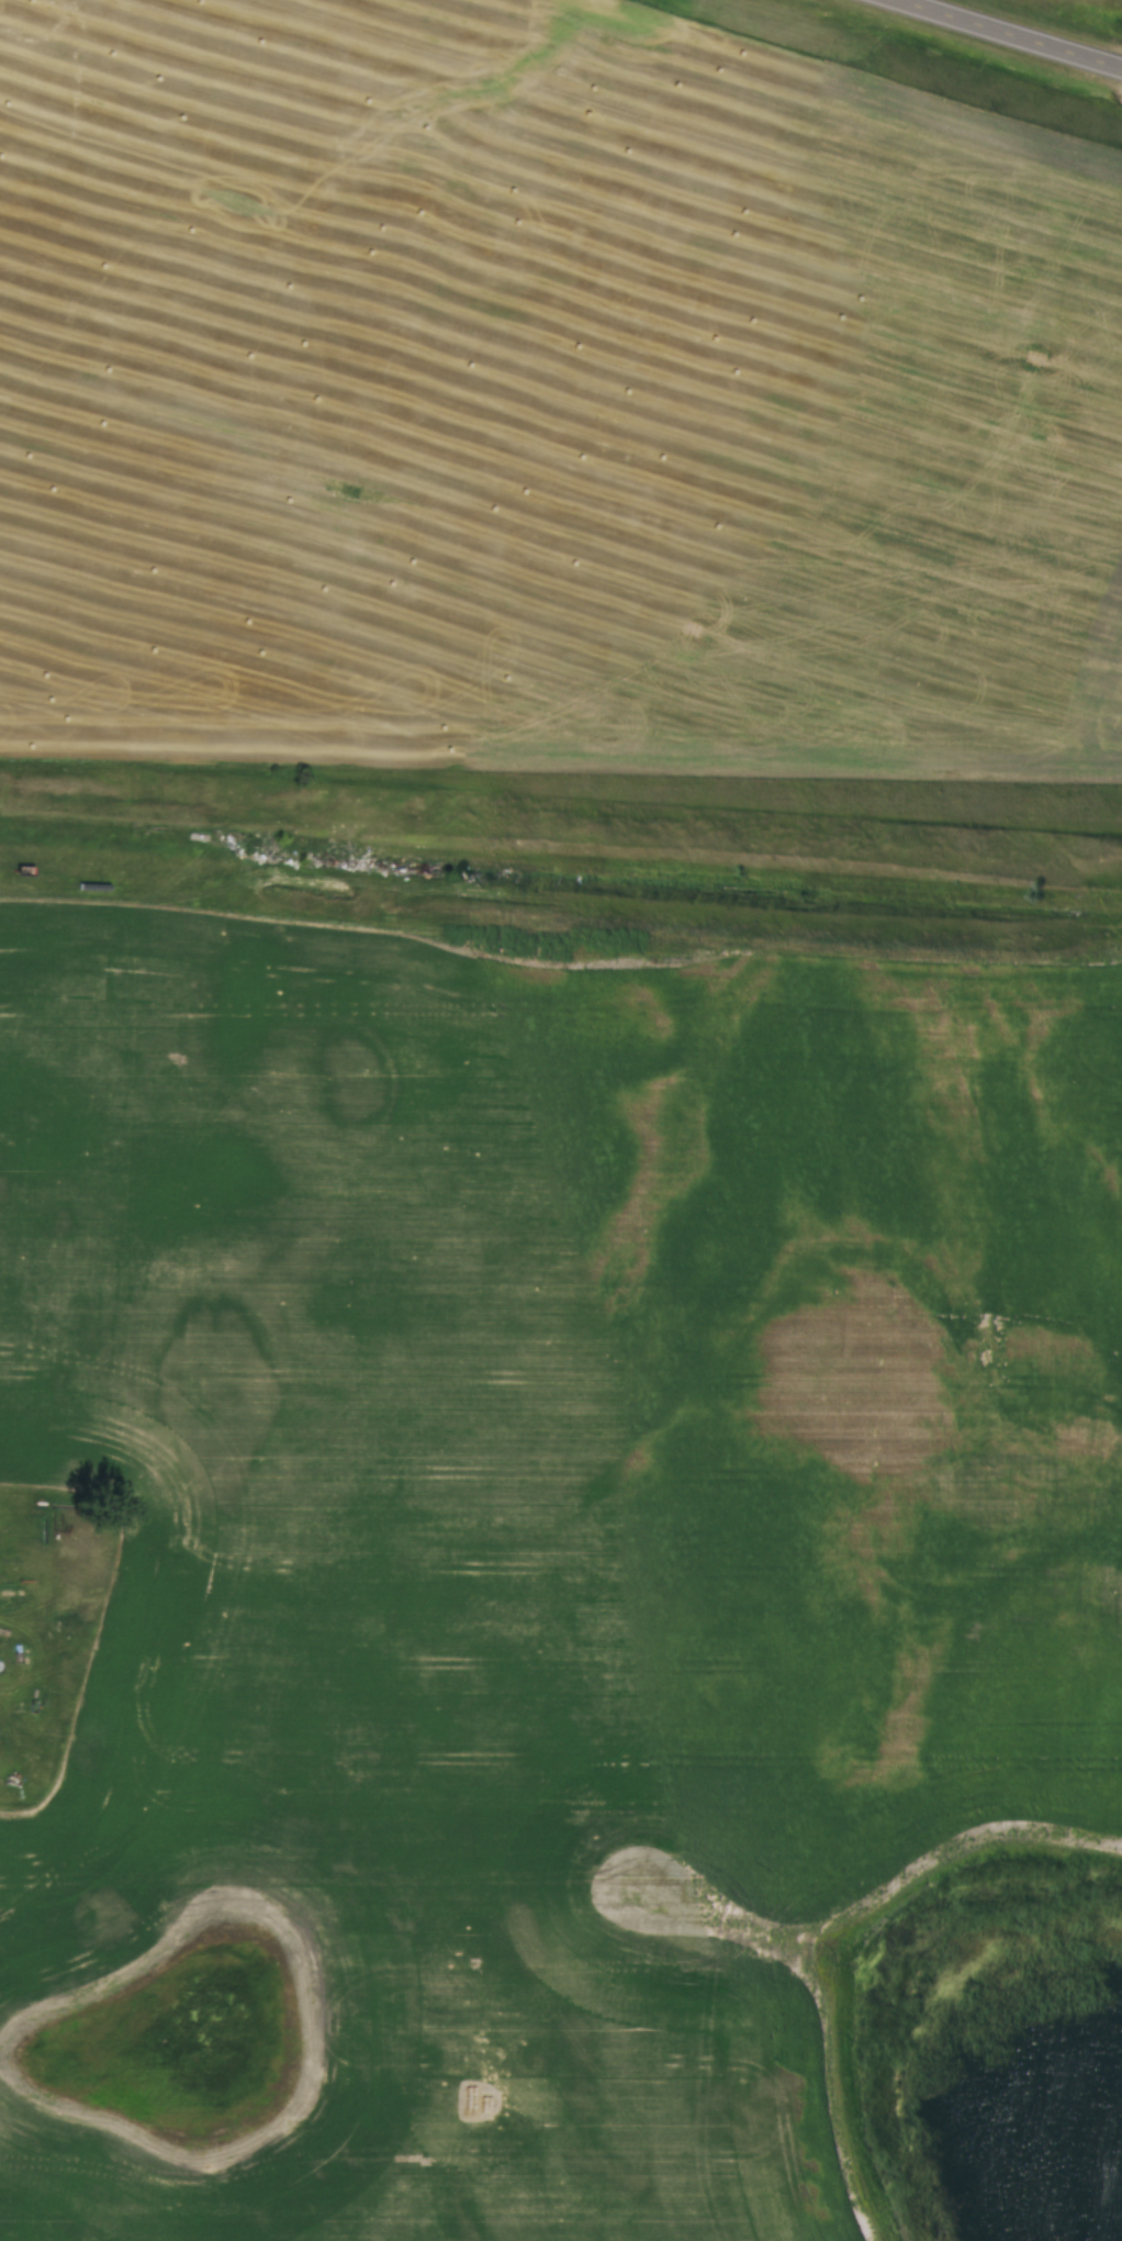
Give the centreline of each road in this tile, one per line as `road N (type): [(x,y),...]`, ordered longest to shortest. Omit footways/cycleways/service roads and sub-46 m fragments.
road 1 (secondary): [(880,0),(1121,74)]

